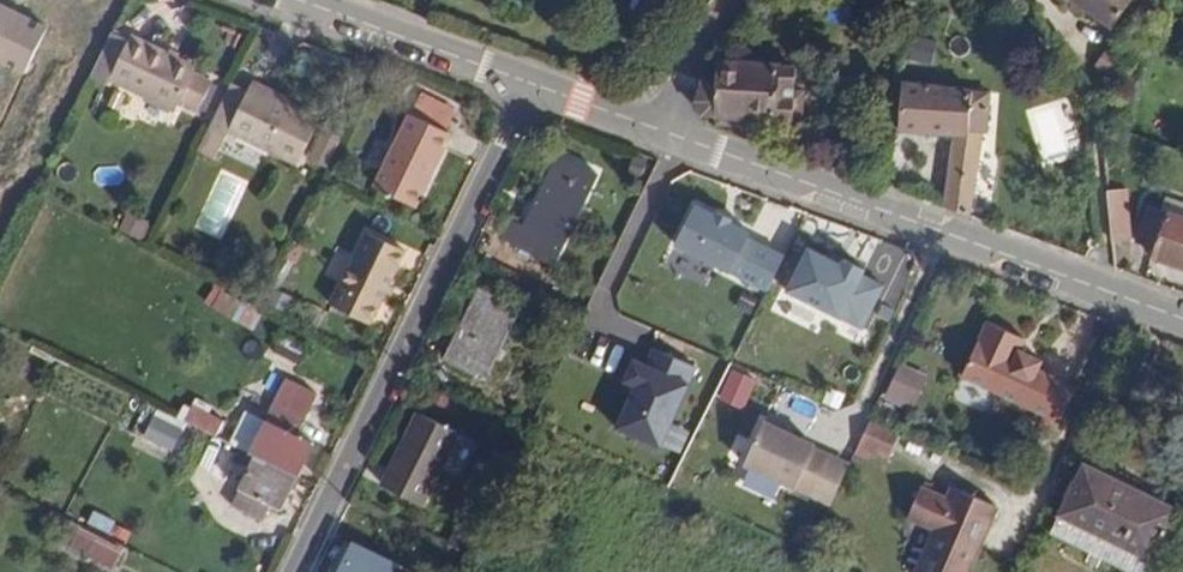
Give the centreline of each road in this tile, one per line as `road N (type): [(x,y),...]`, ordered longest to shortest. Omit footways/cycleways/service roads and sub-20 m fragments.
road 1 (tertiary): [(648,131),(1182,324)]
road 2 (residential): [(300,571),(534,89)]
road 3 (tertiary): [(298,0),(534,89)]
road 4 (residential): [(648,131),(730,0)]
road 5 (tertiary): [(534,89),(648,131)]

